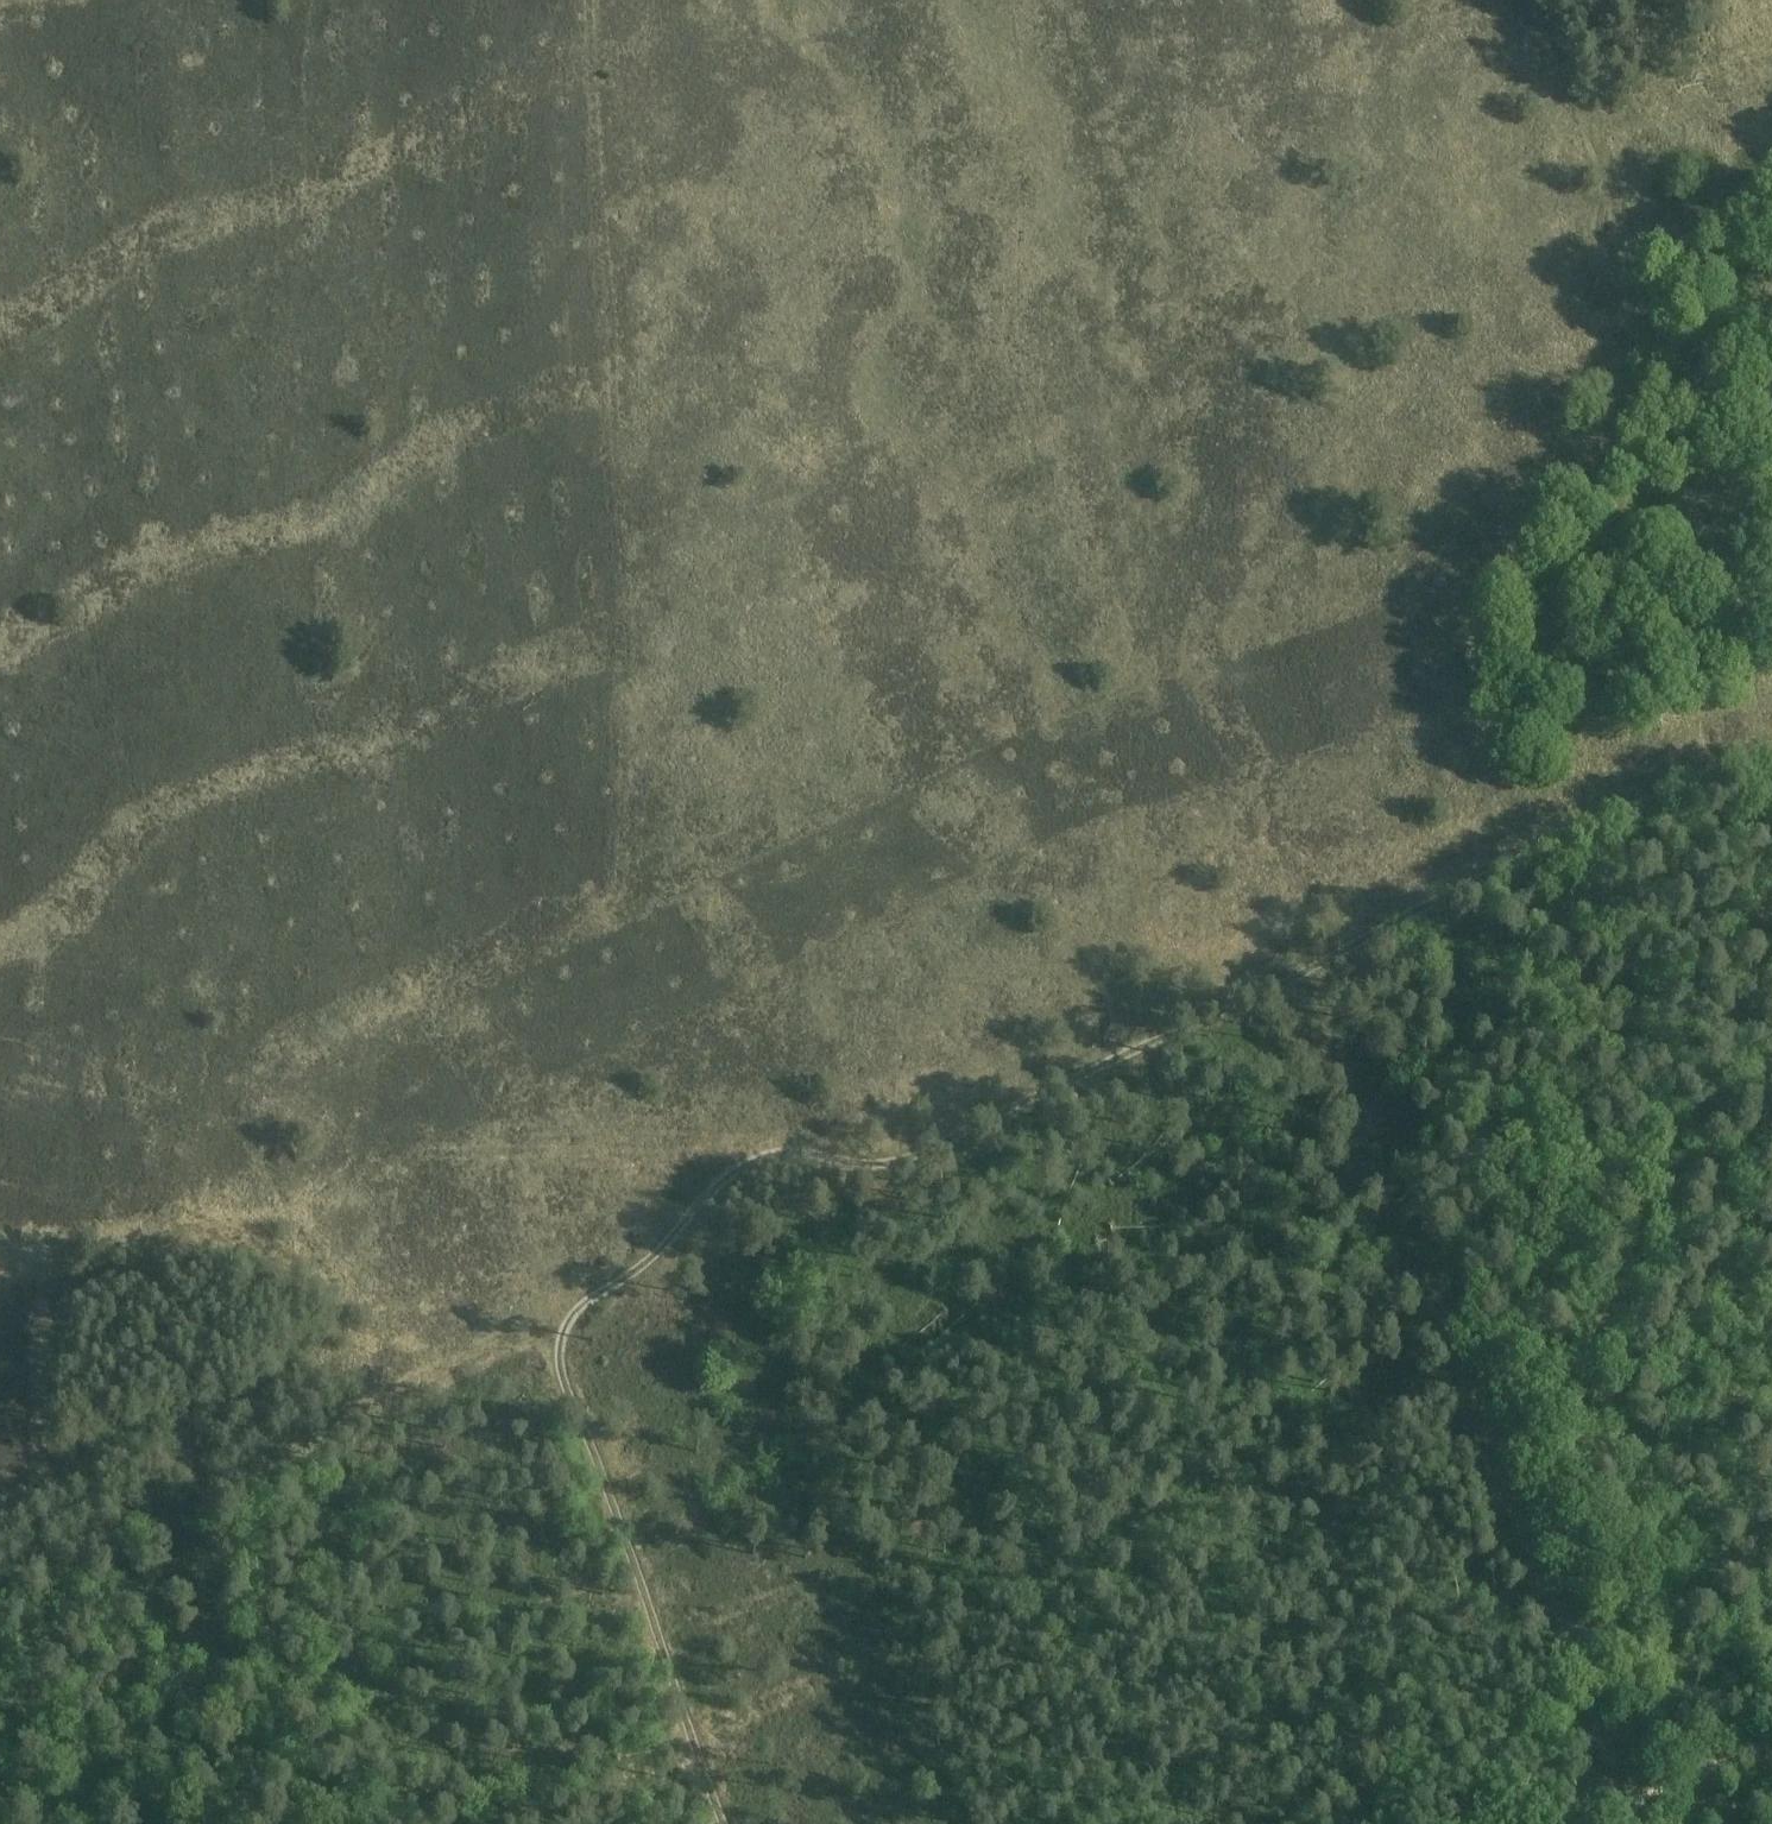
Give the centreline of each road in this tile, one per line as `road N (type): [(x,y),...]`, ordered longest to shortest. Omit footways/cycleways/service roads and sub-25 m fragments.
road 1 (track): [(724,1823),(565,1388),(558,1345),(565,1320),(648,1261),(705,1198),(764,1155),(903,1163),(1510,861),(1771,744)]
road 2 (track): [(1607,1823),(1771,1744)]

